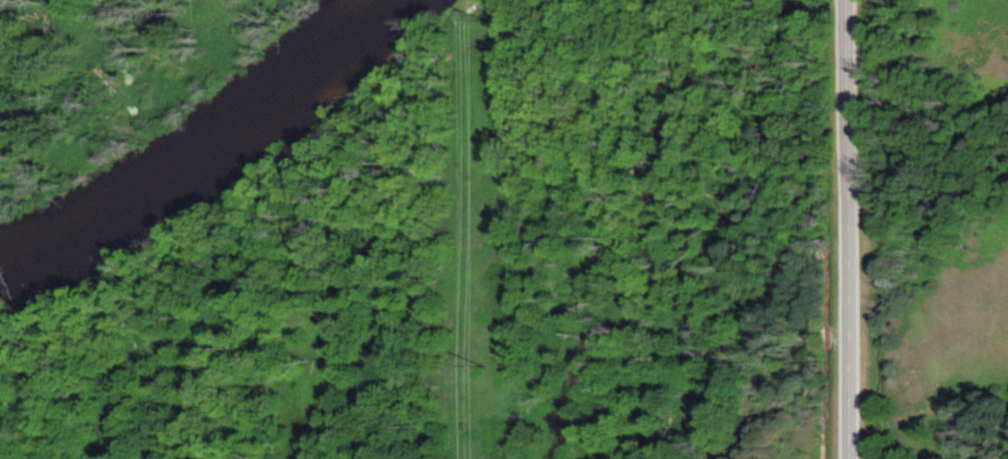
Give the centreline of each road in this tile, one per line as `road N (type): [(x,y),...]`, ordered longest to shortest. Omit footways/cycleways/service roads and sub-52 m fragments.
road 1 (tertiary): [(841,458),(838,0)]

